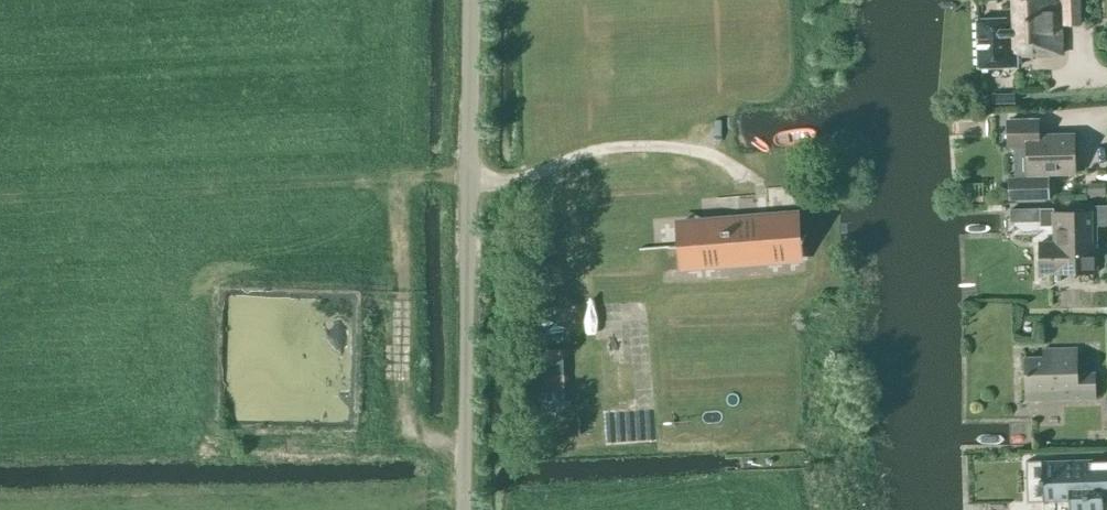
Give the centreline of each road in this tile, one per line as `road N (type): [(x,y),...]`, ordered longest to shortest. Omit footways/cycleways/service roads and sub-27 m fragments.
road 1 (unclassified): [(460,509),(469,0)]

